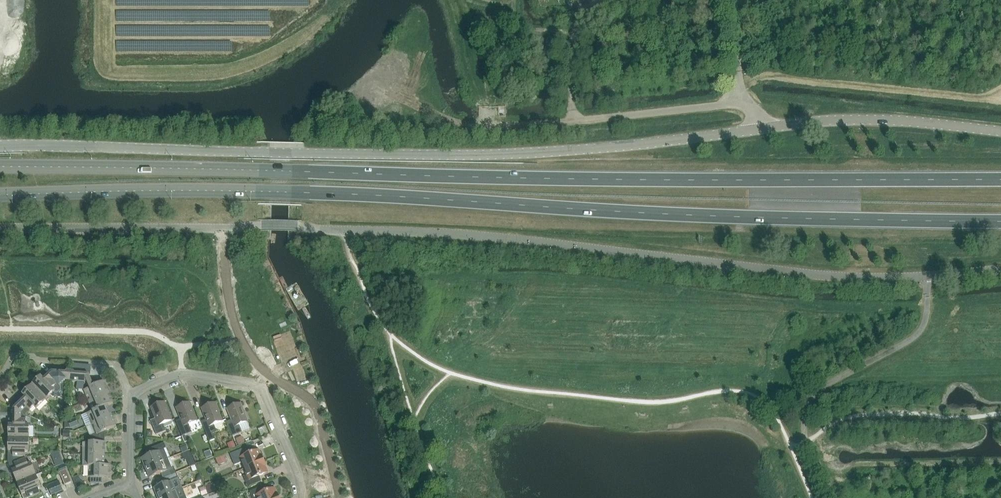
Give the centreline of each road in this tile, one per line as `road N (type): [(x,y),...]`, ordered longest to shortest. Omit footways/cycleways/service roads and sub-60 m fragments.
road 1 (trunk): [(0,194),(257,192),(669,214),(1000,221)]
road 2 (trunk): [(1000,180),(0,167)]
road 3 (tertiary): [(257,153),(527,153),(757,129)]
road 4 (residential): [(131,484),(132,393),(187,374),(262,384),(304,497)]
road 5 (tertiary): [(257,153),(0,147)]
road 6 (tertiary): [(757,129),(864,119),(1000,131)]
road 7 (unclassified): [(757,129),(740,93),(736,0)]
road 8 (track): [(451,124),(573,120)]

